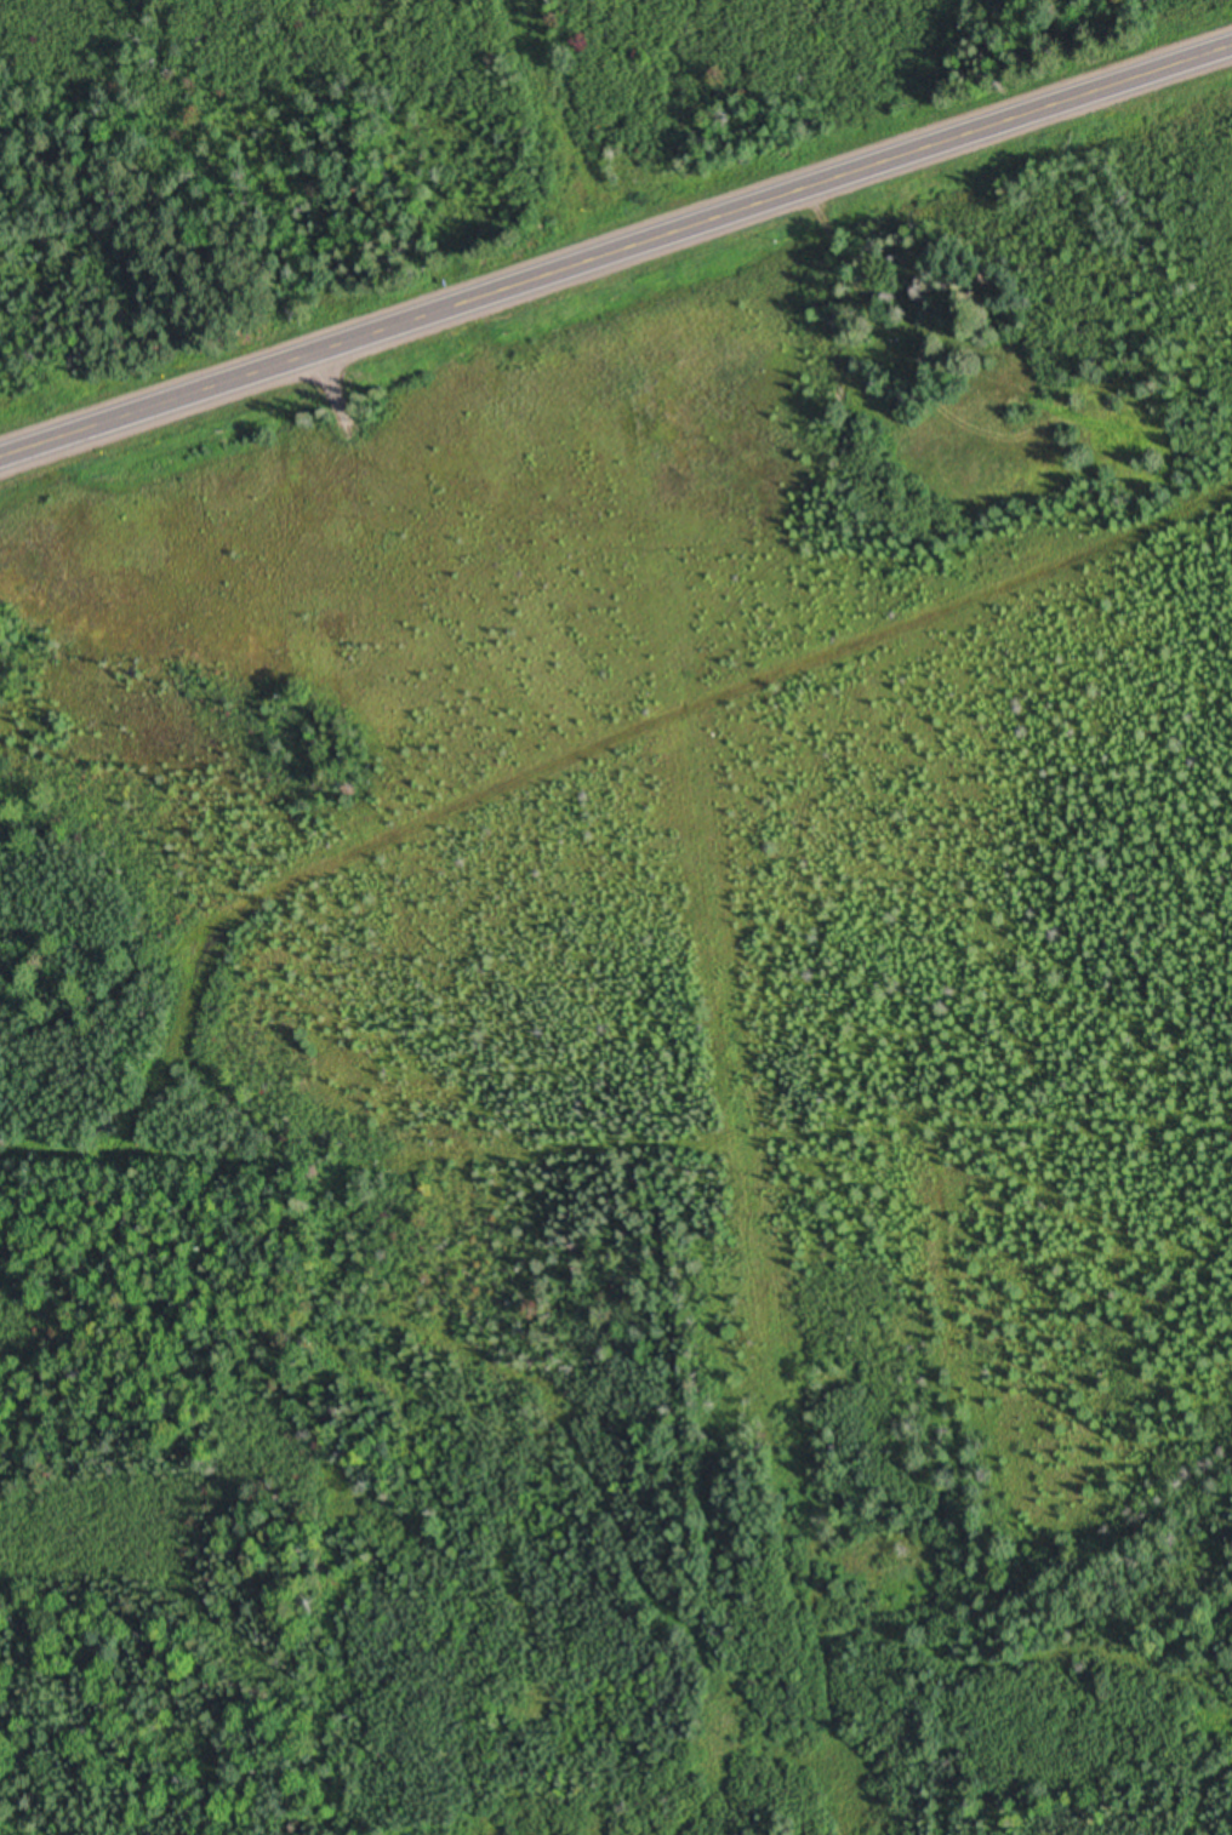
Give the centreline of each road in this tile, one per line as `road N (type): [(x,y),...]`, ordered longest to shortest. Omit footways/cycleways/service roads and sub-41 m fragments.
road 1 (primary): [(0,460),(1231,48)]

